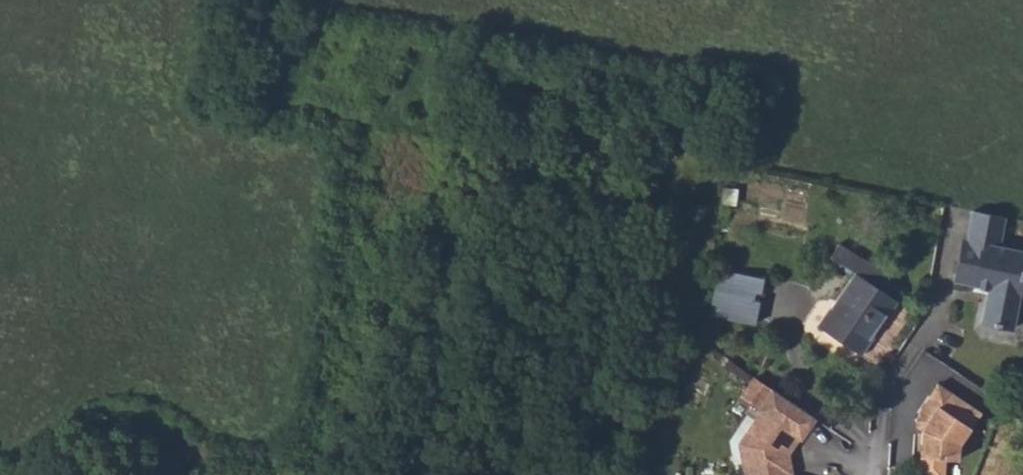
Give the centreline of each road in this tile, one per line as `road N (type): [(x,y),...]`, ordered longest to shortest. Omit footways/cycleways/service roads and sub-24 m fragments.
road 1 (unclassified): [(884,474),(885,427),(847,424),(840,432),(857,447),(842,474)]

